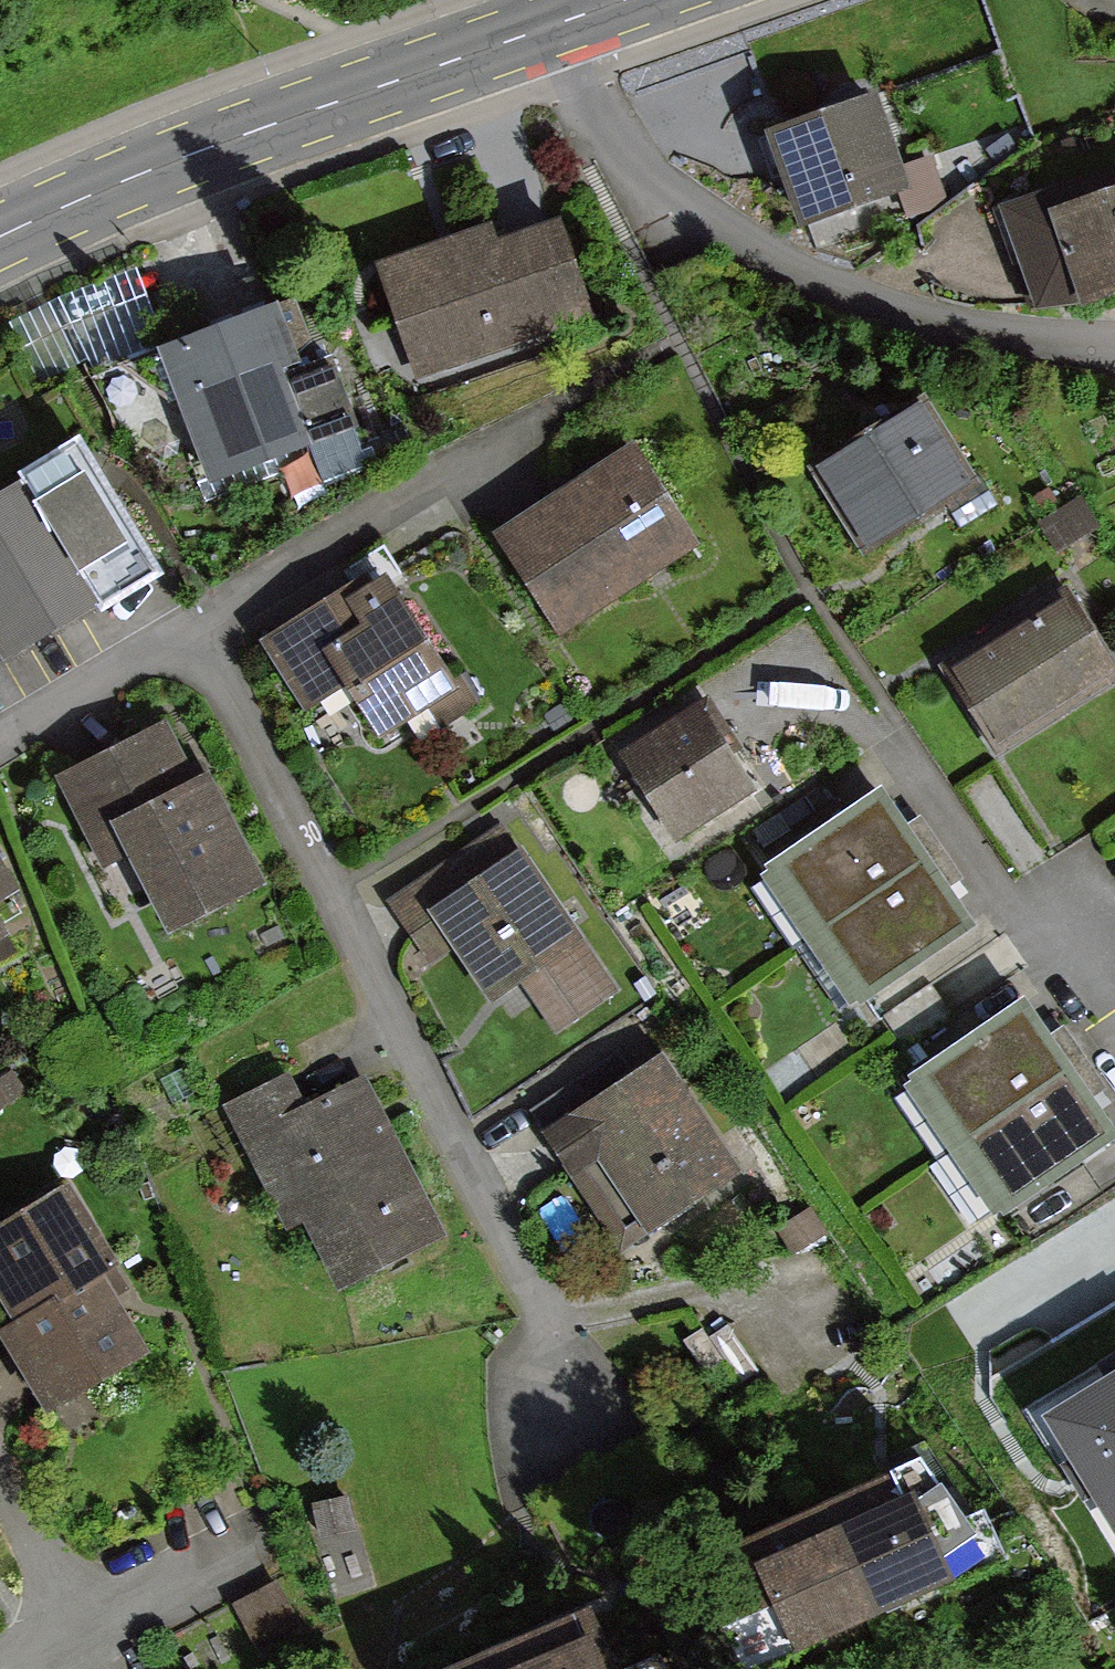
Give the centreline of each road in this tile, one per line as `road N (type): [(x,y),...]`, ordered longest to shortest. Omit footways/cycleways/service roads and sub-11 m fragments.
road 1 (residential): [(196,626),(605,1432)]
road 2 (residential): [(556,26),(603,131),(640,170),(719,228),(801,273),(891,307),(1018,339),(1114,344)]
road 3 (primary): [(556,26),(122,178),(0,235)]
road 4 (residential): [(196,626),(578,398)]
road 5 (residential): [(0,1663),(78,1613),(252,1532)]
road 6 (residential): [(0,745),(196,626)]

